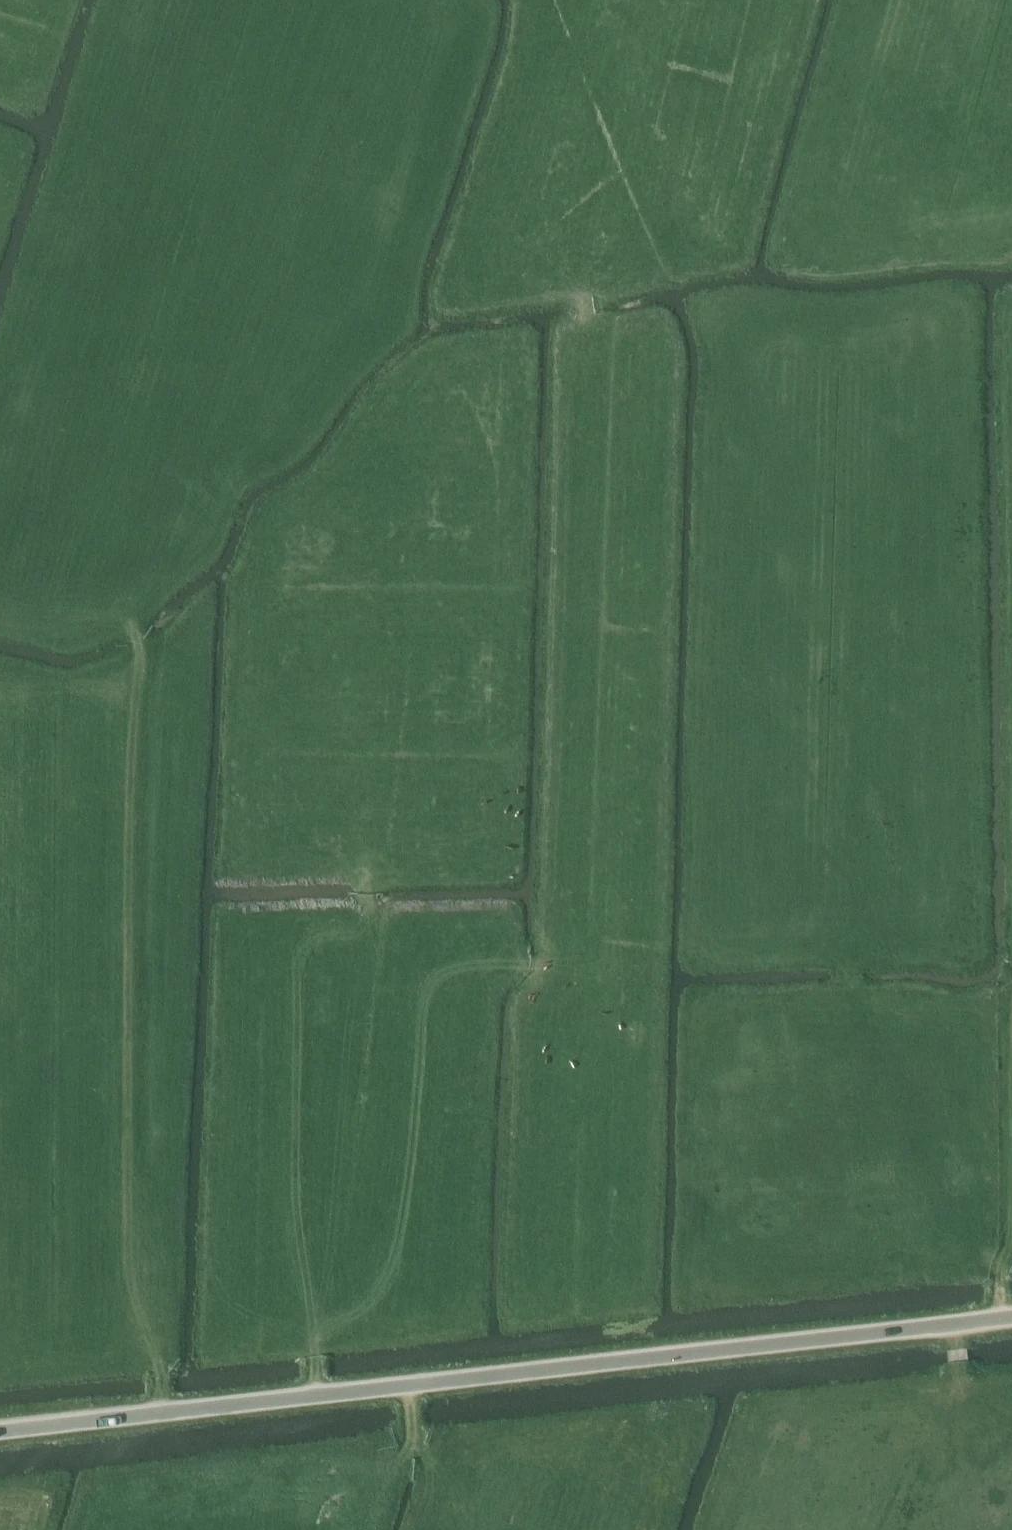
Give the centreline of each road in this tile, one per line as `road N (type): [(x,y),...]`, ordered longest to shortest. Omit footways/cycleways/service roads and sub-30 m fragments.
road 1 (unclassified): [(1011,1317),(0,1434)]

